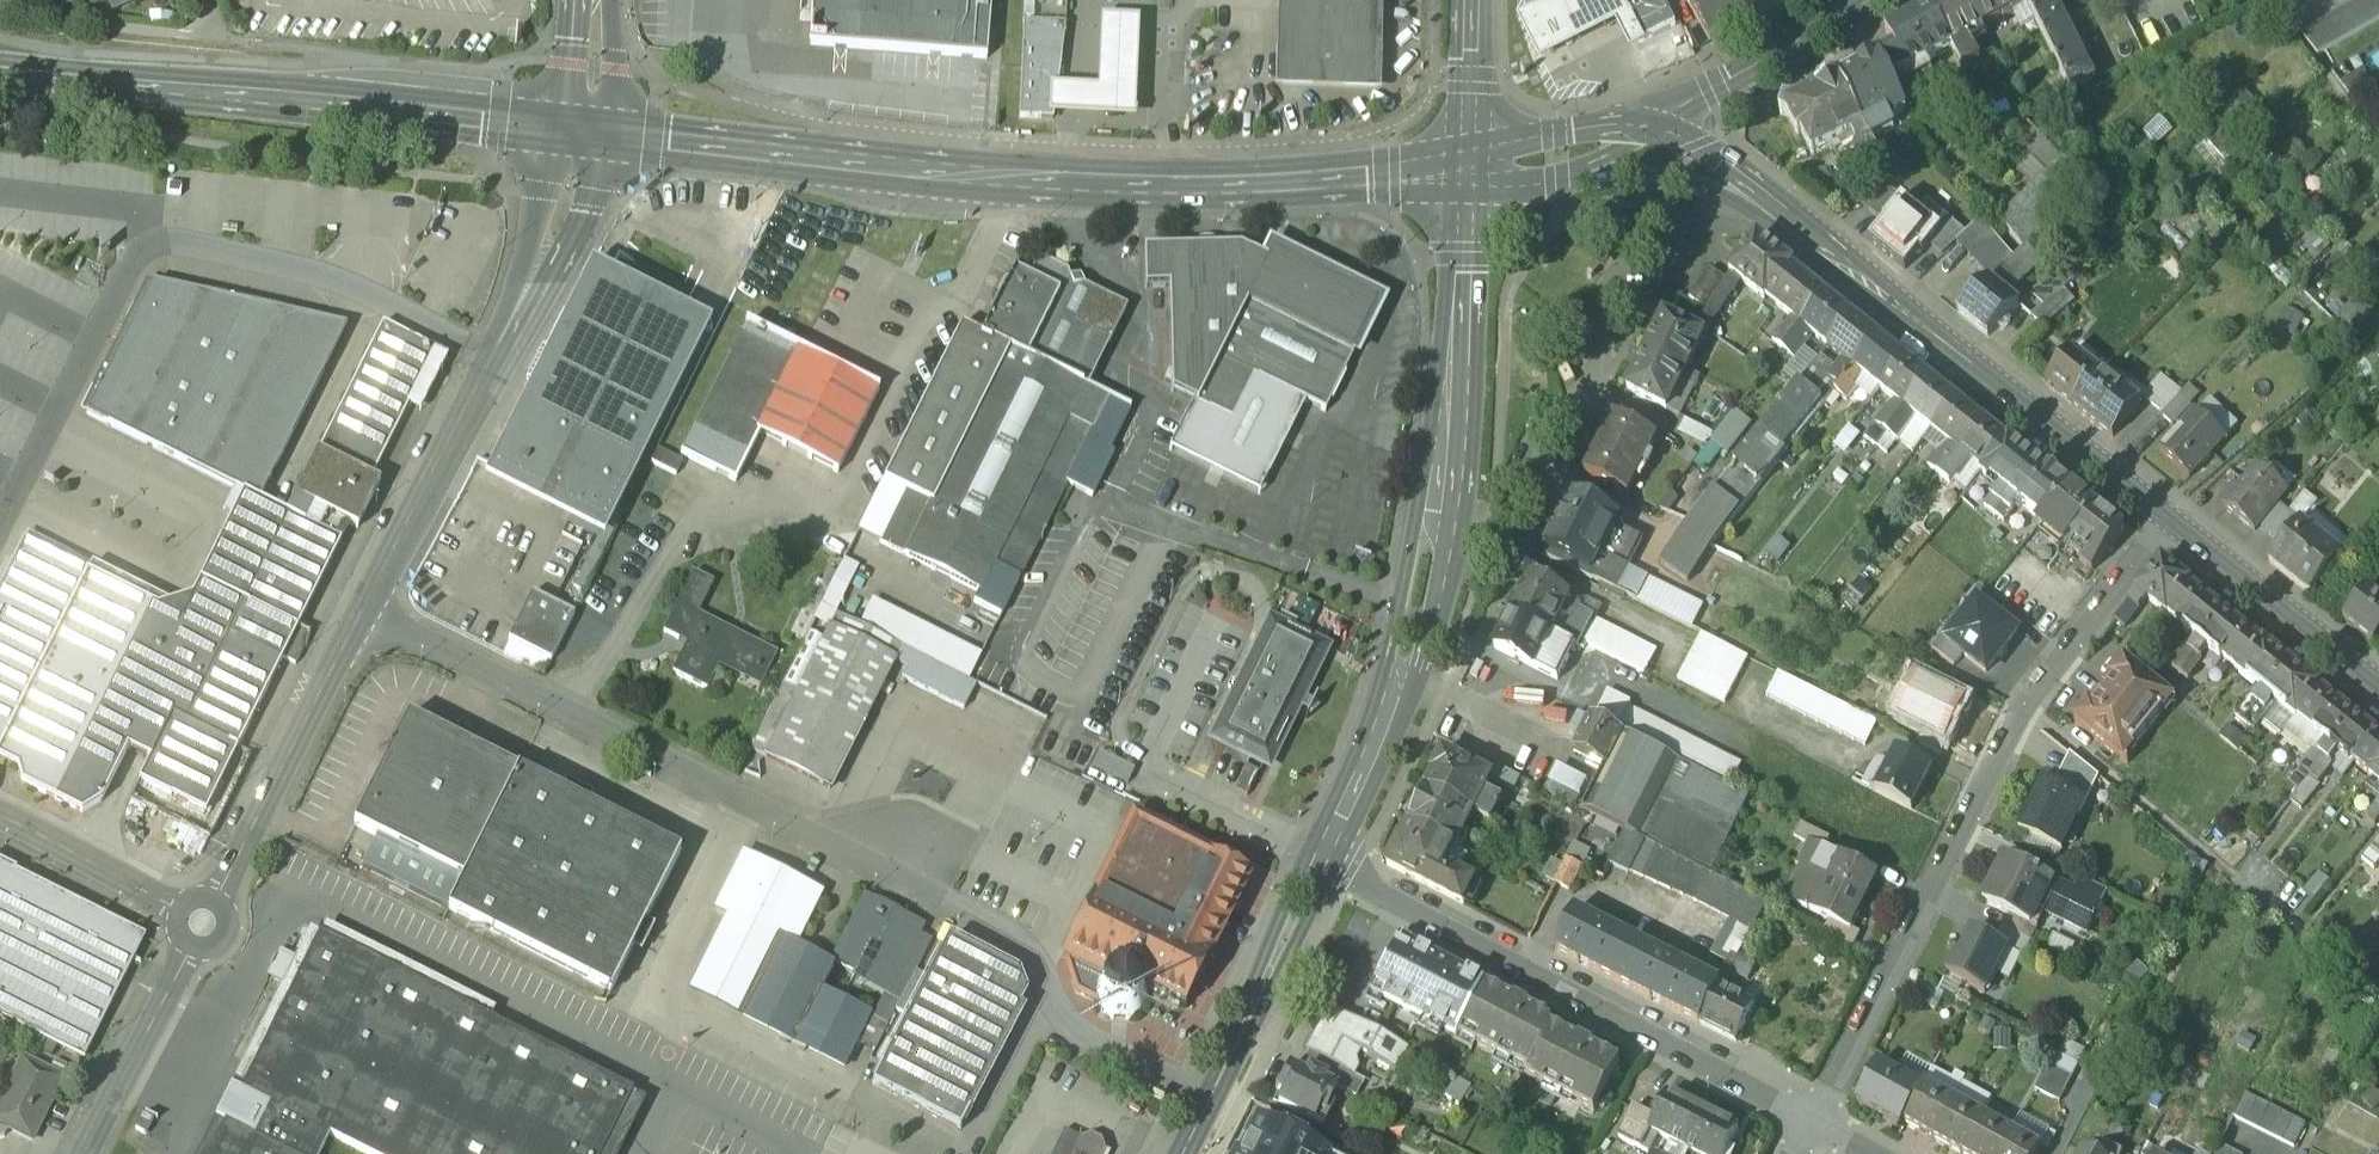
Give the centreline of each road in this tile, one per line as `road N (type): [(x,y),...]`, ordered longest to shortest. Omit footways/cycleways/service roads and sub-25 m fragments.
road 1 (residential): [(1209,1100),(1085,1039),(1016,931),(364,607)]
road 2 (secondary): [(1468,167),(1305,181),(1003,176),(584,130)]
road 3 (secondary): [(1468,167),(1449,419),(1417,617),(1324,859)]
road 4 (residential): [(1812,1116),(2026,709),(2171,523)]
road 5 (residential): [(488,360),(344,287),(158,247),(139,255),(0,525)]
road 6 (secondary): [(2171,523),(1744,176),(1659,136)]
road 7 (secondary): [(0,71),(584,130)]
road 8 (residential): [(1812,1116),(1324,859)]
road 9 (unclassified): [(364,607),(201,924)]
road 10 (unclassified): [(488,360),(364,607)]
road 11 (secondary): [(1324,859),(1209,1100)]
road 12 (secondary): [(2378,682),(2171,523)]
road 13 (unclassified): [(201,924),(85,1153)]
road 14 (tertiary): [(1659,136),(1674,105),(1865,0)]
road 15 (unclassified): [(584,130),(568,194),(488,360)]
road 16 (residential): [(0,817),(201,924)]
road 17 (secondary): [(1659,136),(1608,137),(1468,167)]
road 18 (secondary): [(1468,167),(1470,0)]
road 19 (unclassified): [(584,130),(593,0)]

